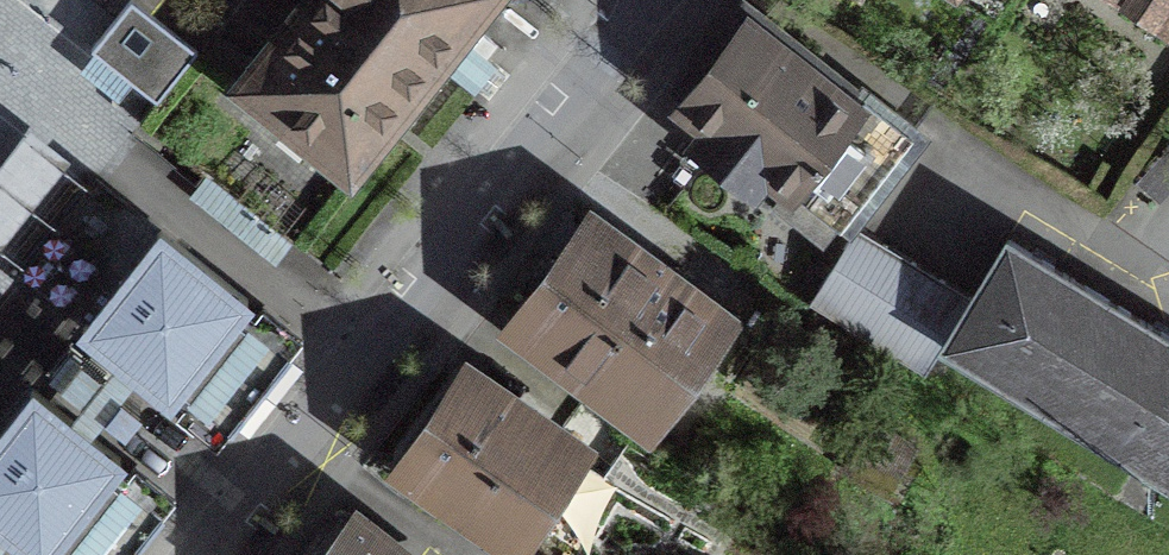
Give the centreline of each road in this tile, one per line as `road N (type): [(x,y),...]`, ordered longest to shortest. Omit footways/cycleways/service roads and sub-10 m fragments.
road 1 (residential): [(647,0),(200,554)]

